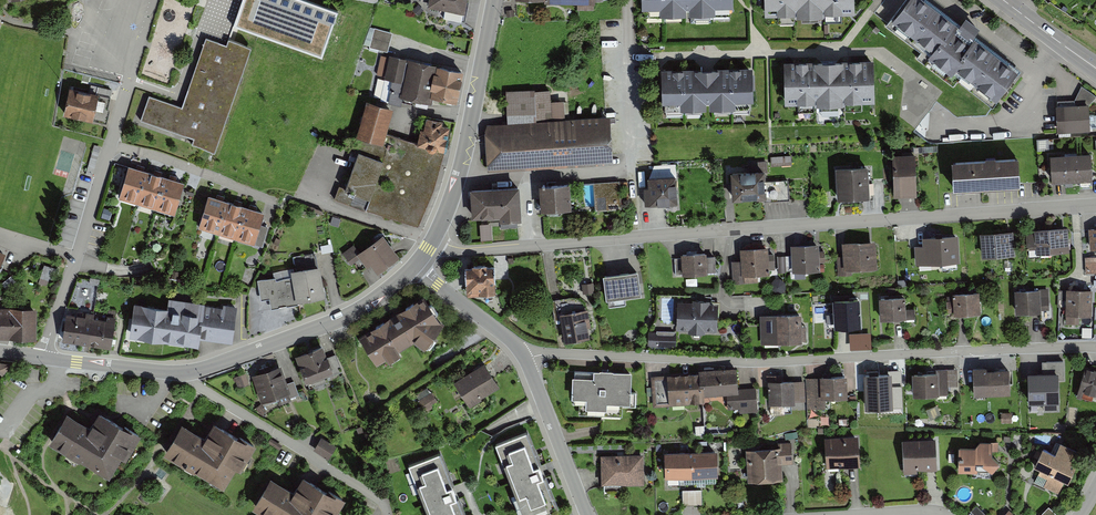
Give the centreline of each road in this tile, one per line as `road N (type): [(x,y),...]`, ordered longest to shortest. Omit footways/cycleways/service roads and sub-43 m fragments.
road 1 (residential): [(434,241),(469,254),(1095,207)]
road 2 (residential): [(526,359),(547,353),(752,363),(1095,349)]
road 3 (residential): [(414,267),(387,297),(341,322),(202,370),(45,359)]
road 4 (residential): [(45,359),(130,85)]
road 5 (residential): [(495,0),(462,166),(434,241)]
road 6 (residential): [(586,514),(526,359)]
road 7 (residential): [(526,359),(414,267)]

